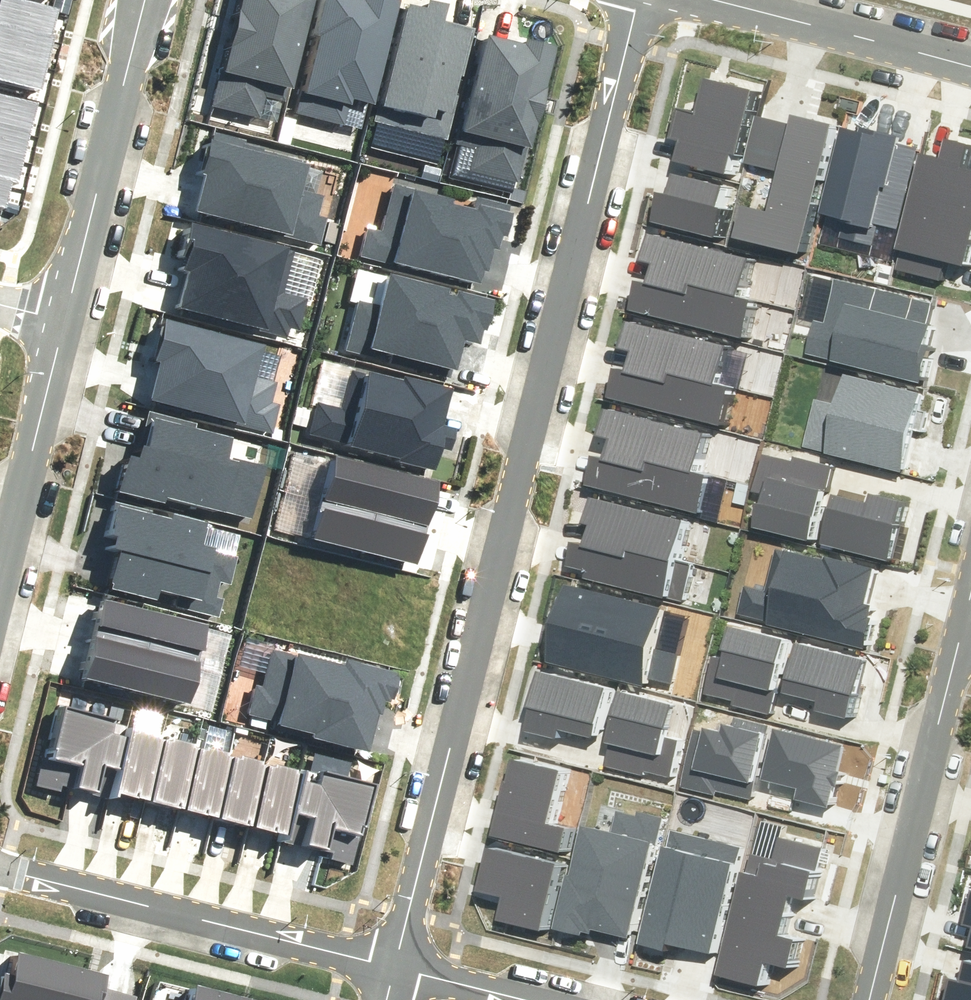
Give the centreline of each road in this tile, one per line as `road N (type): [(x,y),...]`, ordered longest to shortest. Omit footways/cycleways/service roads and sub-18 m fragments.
road 1 (residential): [(638,0),(396,968)]
road 2 (residential): [(0,870),(396,968)]
road 3 (residential): [(964,626),(872,999)]
road 4 (residential): [(60,321),(142,0)]
road 5 (residential): [(711,0),(970,68)]
road 6 (residential): [(0,578),(60,321)]
road 7 (residential): [(396,968),(523,999)]

